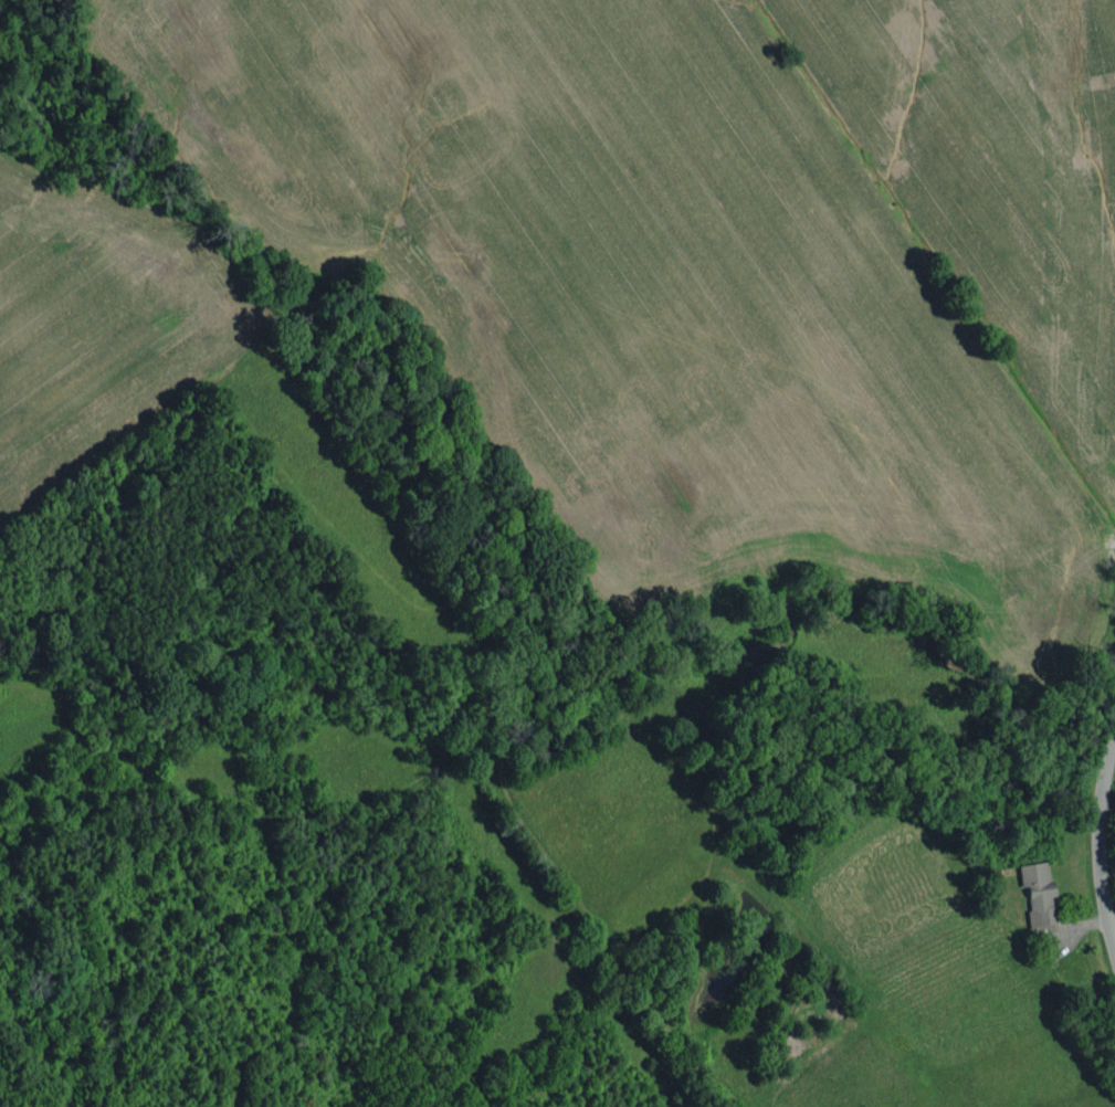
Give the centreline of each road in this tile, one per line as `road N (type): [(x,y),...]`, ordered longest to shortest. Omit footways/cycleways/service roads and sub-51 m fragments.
road 1 (residential): [(1114,729),(1095,866),(1114,943)]

